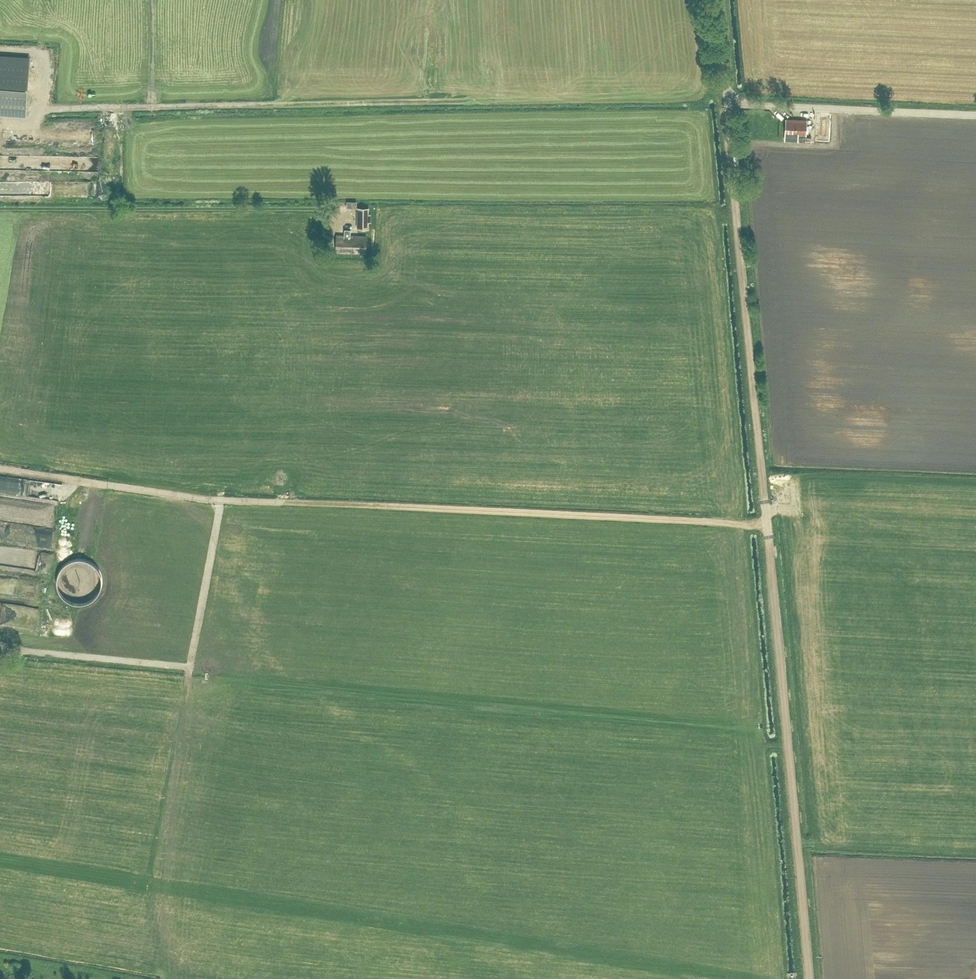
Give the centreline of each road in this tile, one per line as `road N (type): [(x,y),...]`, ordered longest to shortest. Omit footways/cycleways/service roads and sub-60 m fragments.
road 1 (unclassified): [(766,524),(716,0)]
road 2 (track): [(806,978),(766,524)]

